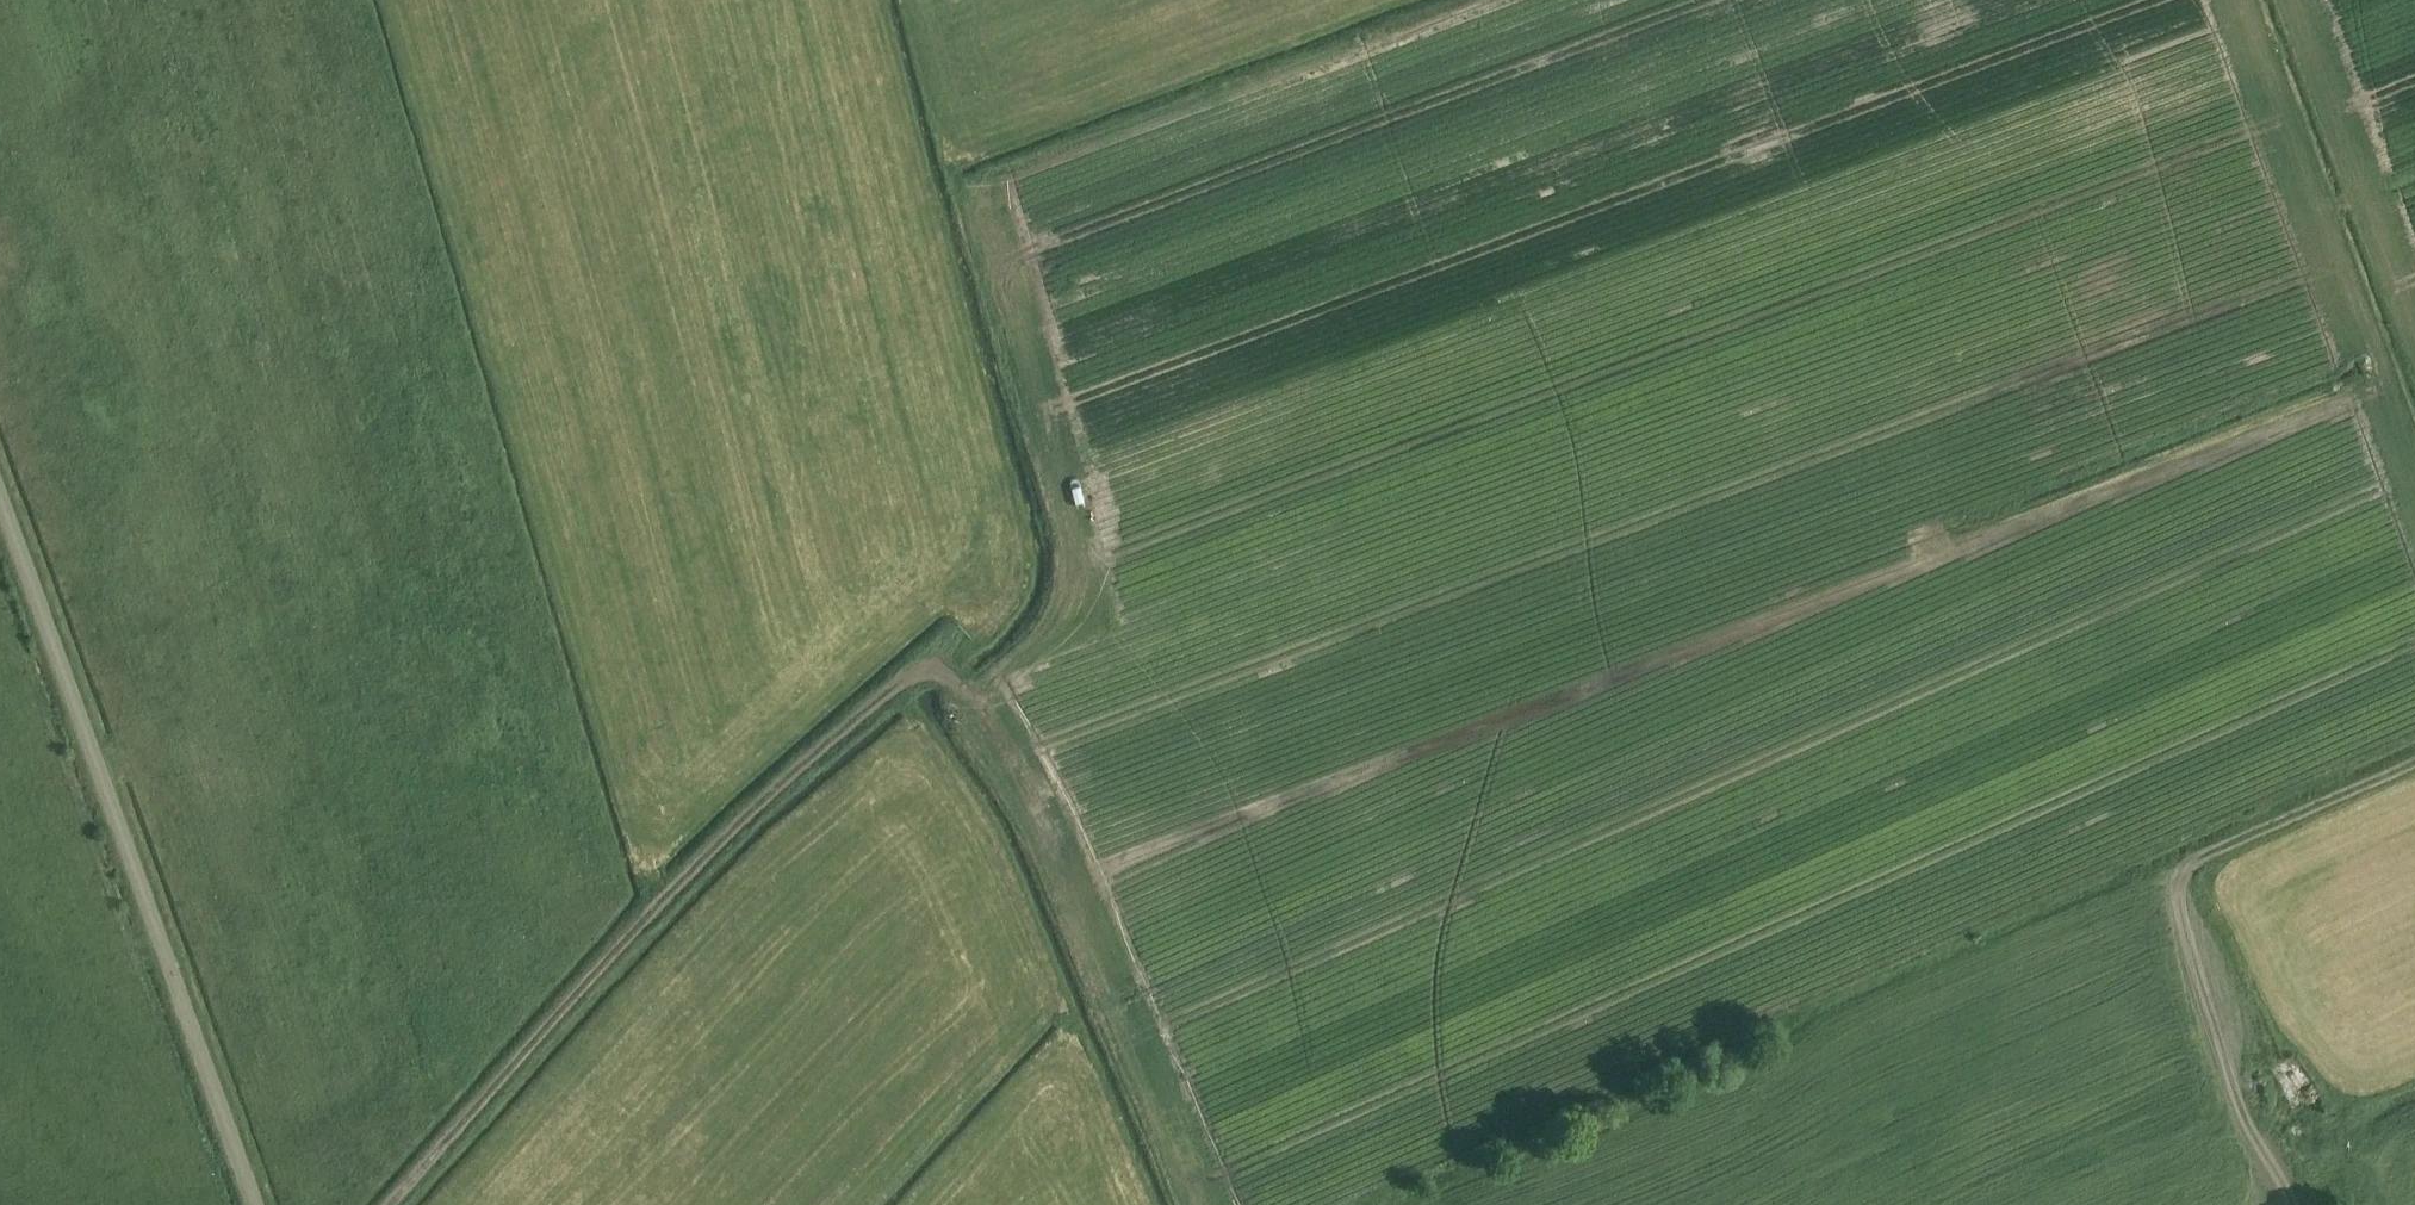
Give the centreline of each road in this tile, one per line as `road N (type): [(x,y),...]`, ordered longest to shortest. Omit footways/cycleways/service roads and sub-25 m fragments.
road 1 (track): [(1090,948),(1009,776),(944,669),(916,668),(744,816),(386,1204)]
road 2 (unclassified): [(256,1204),(0,491)]
road 3 (track): [(2173,869),(2414,762)]

